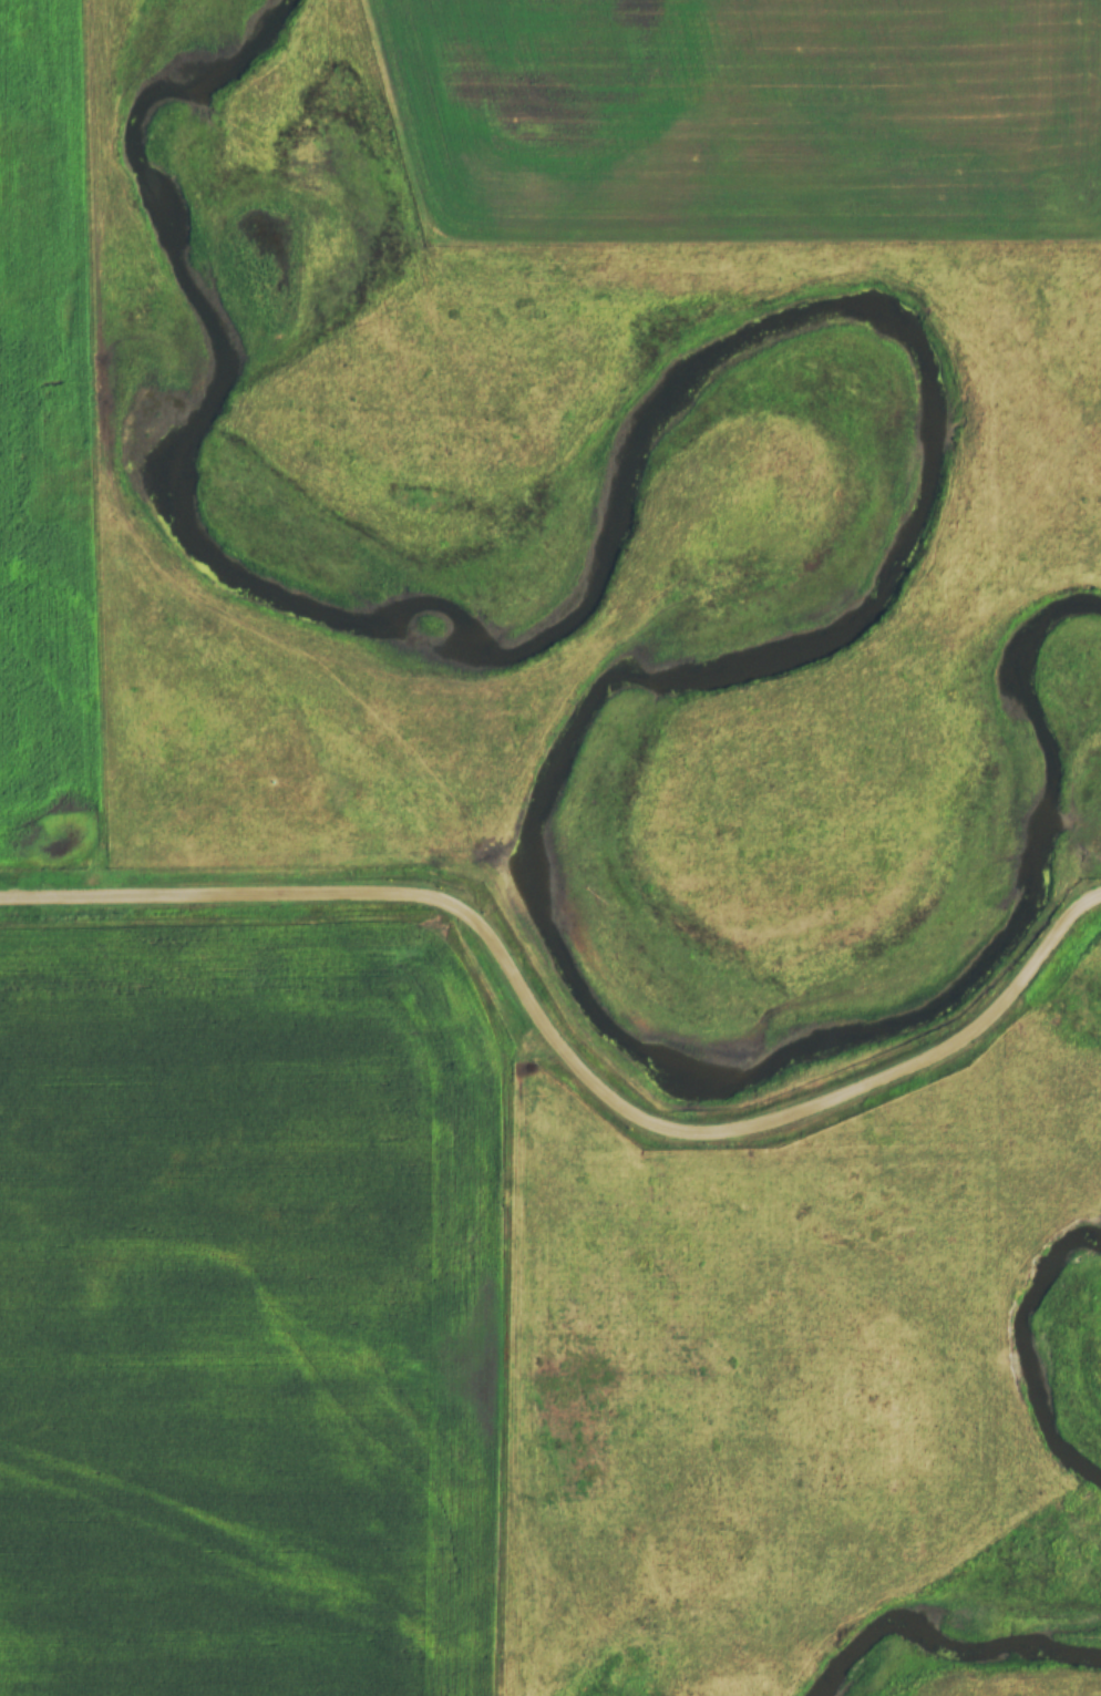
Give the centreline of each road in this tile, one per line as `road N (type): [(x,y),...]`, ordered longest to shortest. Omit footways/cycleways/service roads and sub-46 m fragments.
road 1 (residential): [(1100,895),(1060,931),(994,1015),(933,1059),(774,1122),(693,1133),(641,1117),(594,1082),(553,1037),(481,918),(443,900),(385,891),(0,897)]

